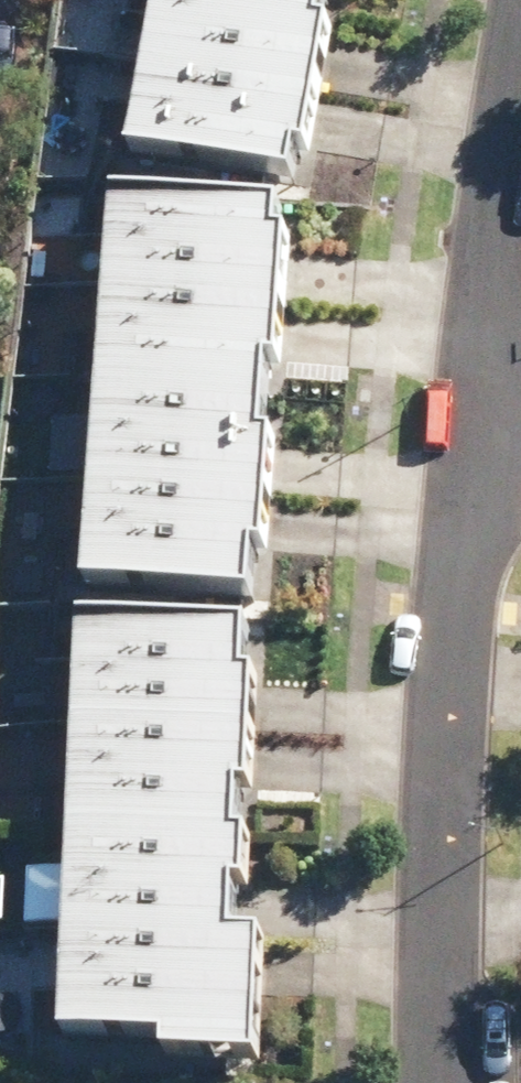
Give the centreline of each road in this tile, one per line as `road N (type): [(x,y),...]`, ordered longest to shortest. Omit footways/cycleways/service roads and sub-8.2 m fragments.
road 1 (residential): [(446,1082),(481,482)]
road 2 (residential): [(481,482),(520,90)]

